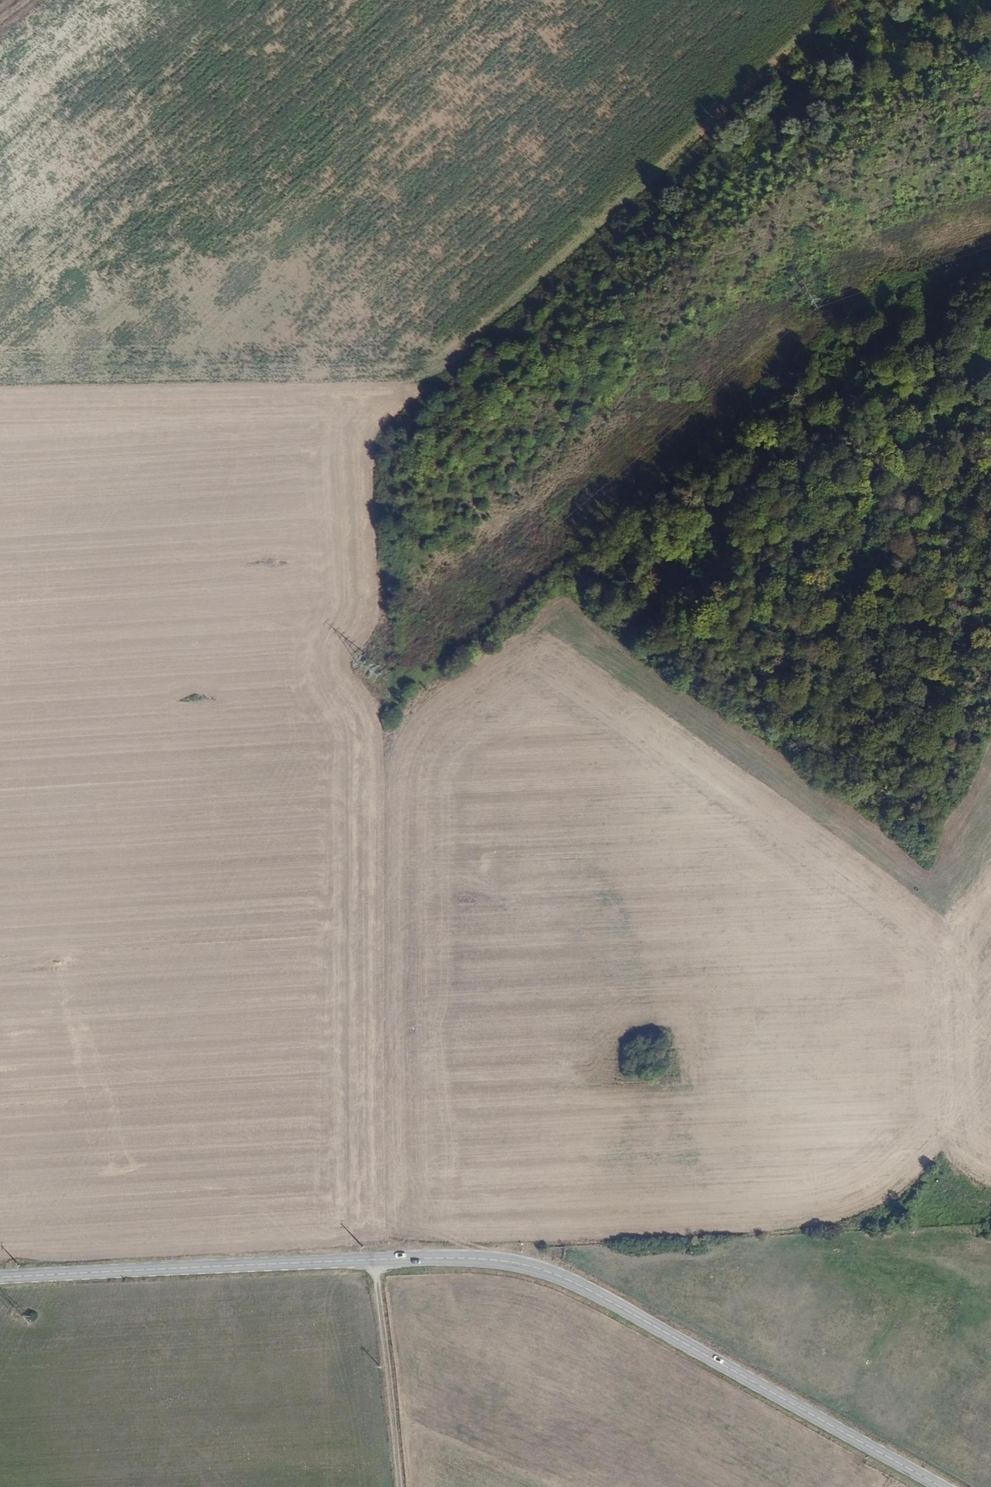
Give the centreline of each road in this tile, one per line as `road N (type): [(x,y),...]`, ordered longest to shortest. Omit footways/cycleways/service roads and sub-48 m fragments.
road 1 (secondary): [(941,1486),(584,1287),(513,1264),(373,1261),(0,1278)]
road 2 (track): [(396,1486),(373,1261)]

